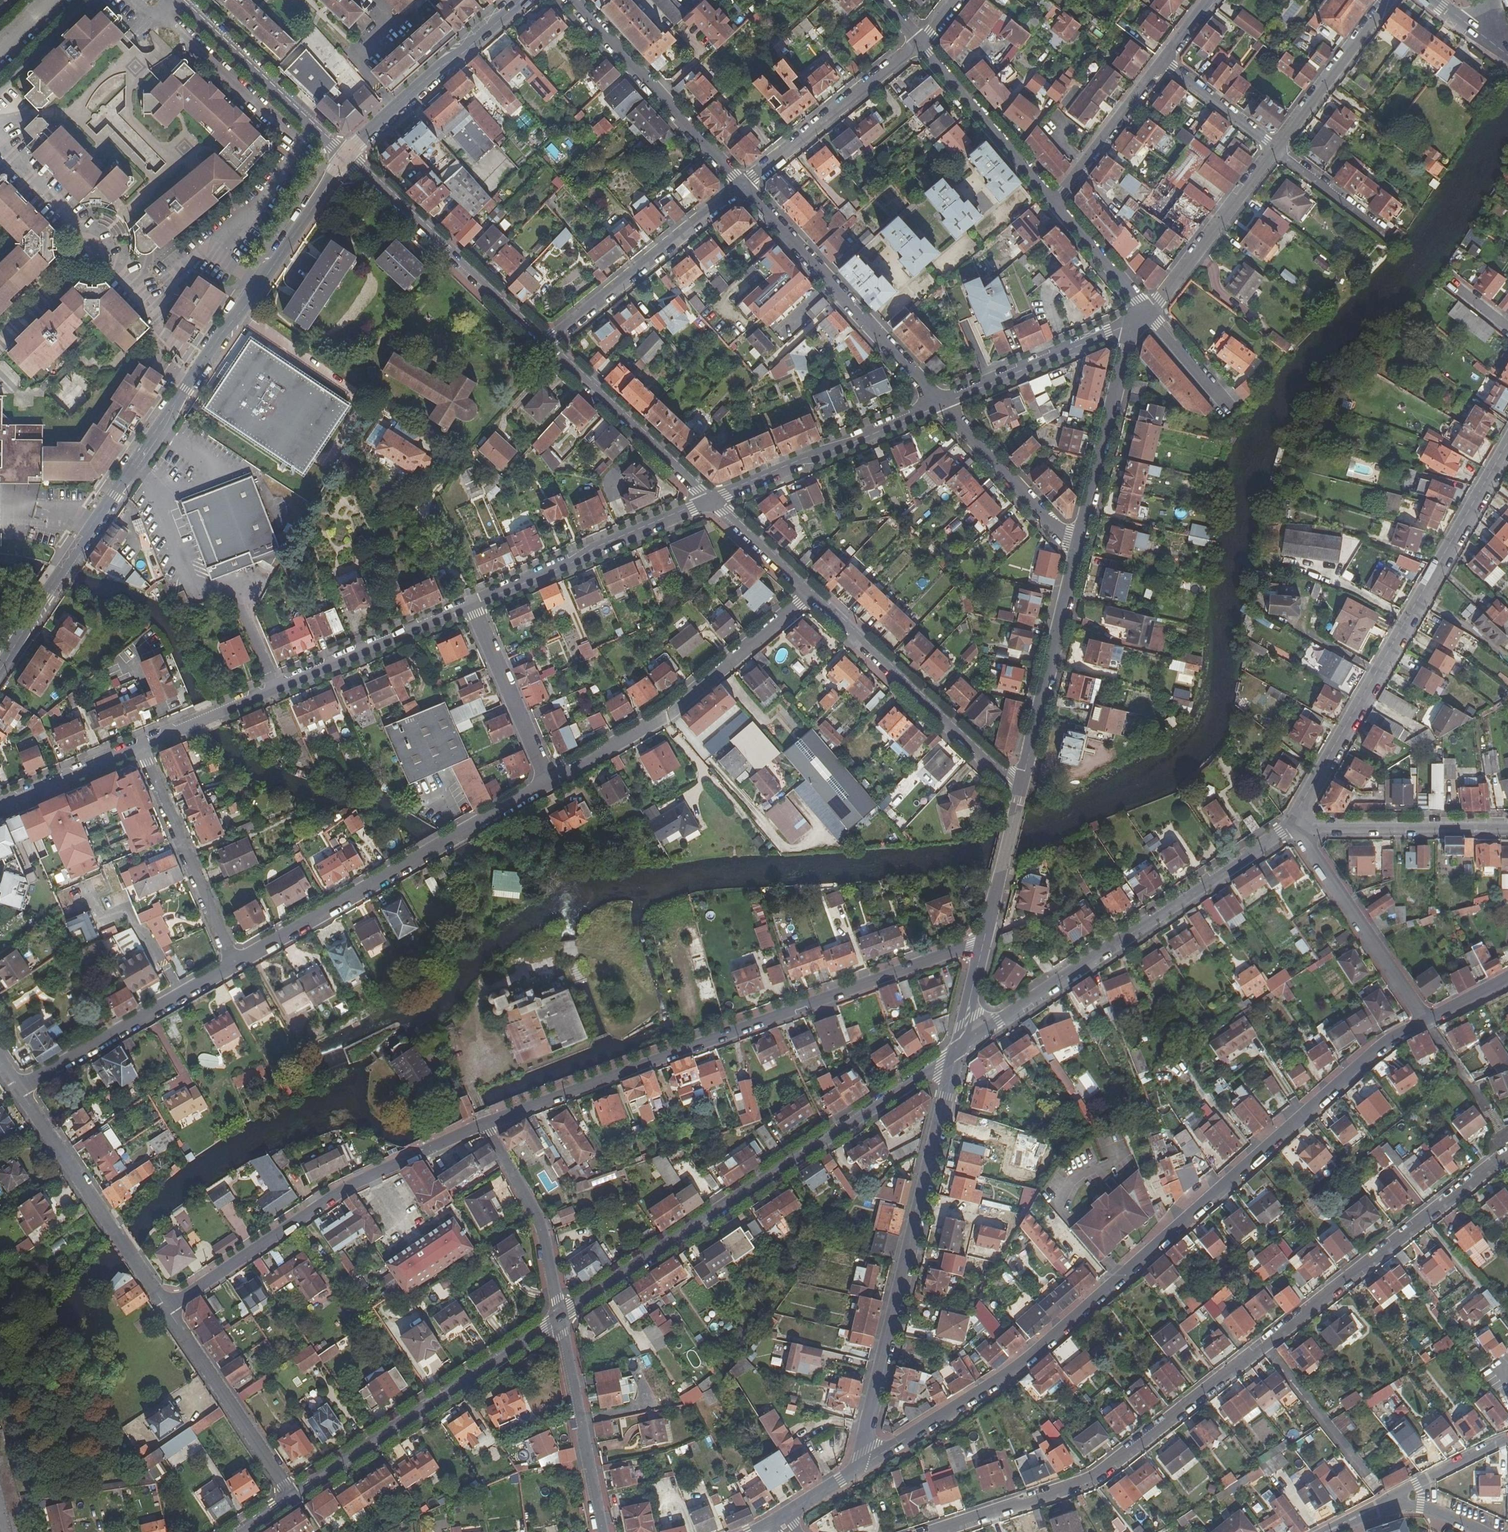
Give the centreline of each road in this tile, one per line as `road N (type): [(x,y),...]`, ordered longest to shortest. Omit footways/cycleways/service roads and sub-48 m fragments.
road 1 (tertiary): [(1425,1020),(1373,1053),(1038,1352),(857,1470)]
road 2 (residential): [(931,1531),(1107,1470),(1507,1154)]
road 3 (secondary): [(345,158),(0,667)]
road 4 (residential): [(983,942),(485,1125)]
road 5 (tertiary): [(559,1316),(958,1049)]
road 6 (residential): [(1295,825),(1507,443)]
road 7 (residential): [(958,1049),(857,1470)]
road 8 (tertiary): [(958,1049),(1295,825)]
road 9 (residential): [(485,1125),(344,1190),(167,1309)]
road 10 (residential): [(552,783),(234,962)]
road 11 (residential): [(141,744),(473,606)]
road 12 (tertiary): [(559,1316),(290,1496)]
road 13 (residential): [(808,592),(670,713),(552,783)]
road 14 (residential): [(743,187),(942,402)]
road 15 (residential): [(808,592),(1021,789)]
road 16 (residential): [(345,158),(545,343)]
road 17 (residential): [(167,1309),(19,1090)]
road 18 (residential): [(473,606),(712,502)]
road 19 (residential): [(743,187),(571,0)]
road 20 (residential): [(1080,543),(1021,789)]
road 21 (residential): [(743,187),(545,343)]
road 22 (residential): [(712,502),(942,402)]
road 23 (residential): [(234,962),(19,1090)]
road 24 (residential): [(1080,543),(1125,349),(1147,311)]
road 25 (residential): [(234,962),(141,744)]
road 26 (secondary): [(519,0),(345,158)]
road 27 (residential): [(1425,1020),(1295,825)]
road 28 (residential): [(545,343),(712,502)]
road 29 (residential): [(179,0),(345,158)]
road 30 (residential): [(921,43),(743,187)]
road 31 (residential): [(942,402),(1147,311)]
road 32 (residential): [(290,1496),(167,1309)]
road 33 (residential): [(603,1531),(559,1316)]
road 34 (tertiary): [(1295,825),(1507,828)]
road 35 (residential): [(1147,311),(1277,147)]
road 36 (residential): [(559,1316),(537,1221),(485,1125)]
road 37 (residential): [(921,43),(1054,200)]
road 38 (residential): [(942,402),(1066,537),(1080,543)]
road 39 (residential): [(473,606),(552,783)]
road 40 (residential): [(1277,147),(1389,0)]
road 41 (residential): [(1054,200),(1165,58)]
road 42 (residential): [(1021,789),(983,942)]
road 43 (residential): [(0,805),(141,744)]
road 44 (residential): [(1054,200),(1147,311)]
road 45 (residential): [(1165,58),(1277,147)]
road 46 (residential): [(1277,147),(1388,231)]
road 47 (residential): [(1387,1504),(1507,1438)]
road 48 (residential): [(712,502),(808,592)]

